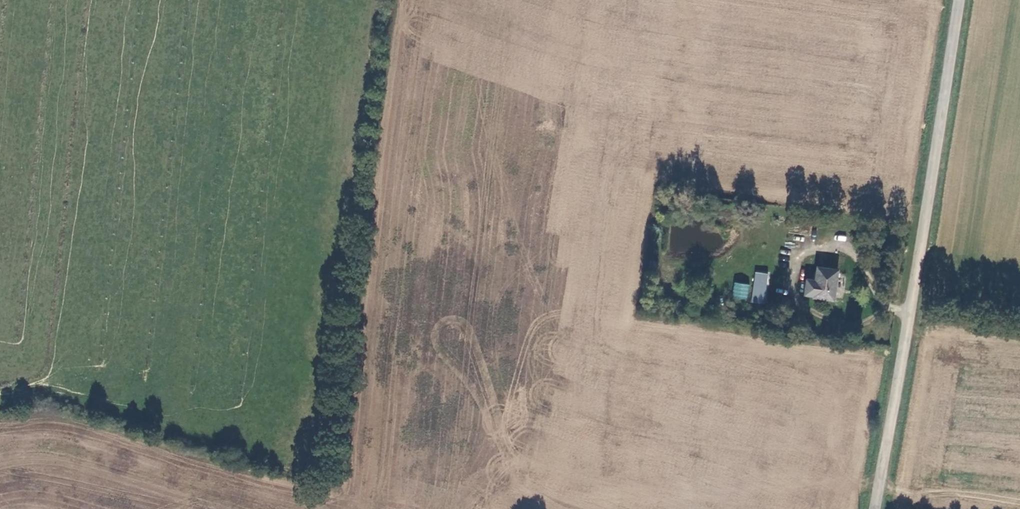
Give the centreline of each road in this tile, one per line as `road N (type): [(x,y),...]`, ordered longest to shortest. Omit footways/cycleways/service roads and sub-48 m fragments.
road 1 (unclassified): [(960,0),(876,508)]

